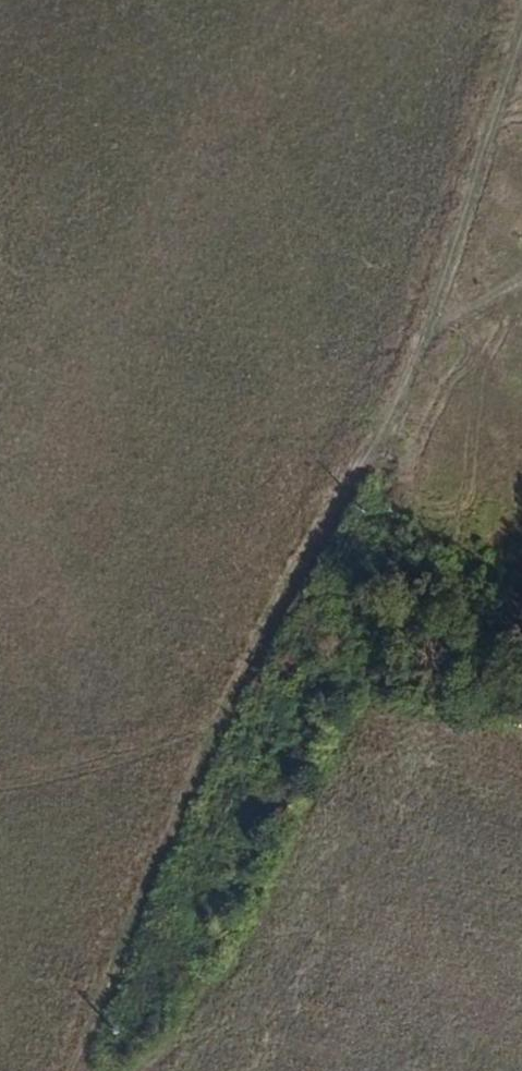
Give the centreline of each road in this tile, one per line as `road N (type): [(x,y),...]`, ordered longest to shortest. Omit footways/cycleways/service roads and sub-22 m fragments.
road 1 (track): [(521,32),(399,395),(214,735),(76,1070)]
road 2 (track): [(0,786),(214,735)]

